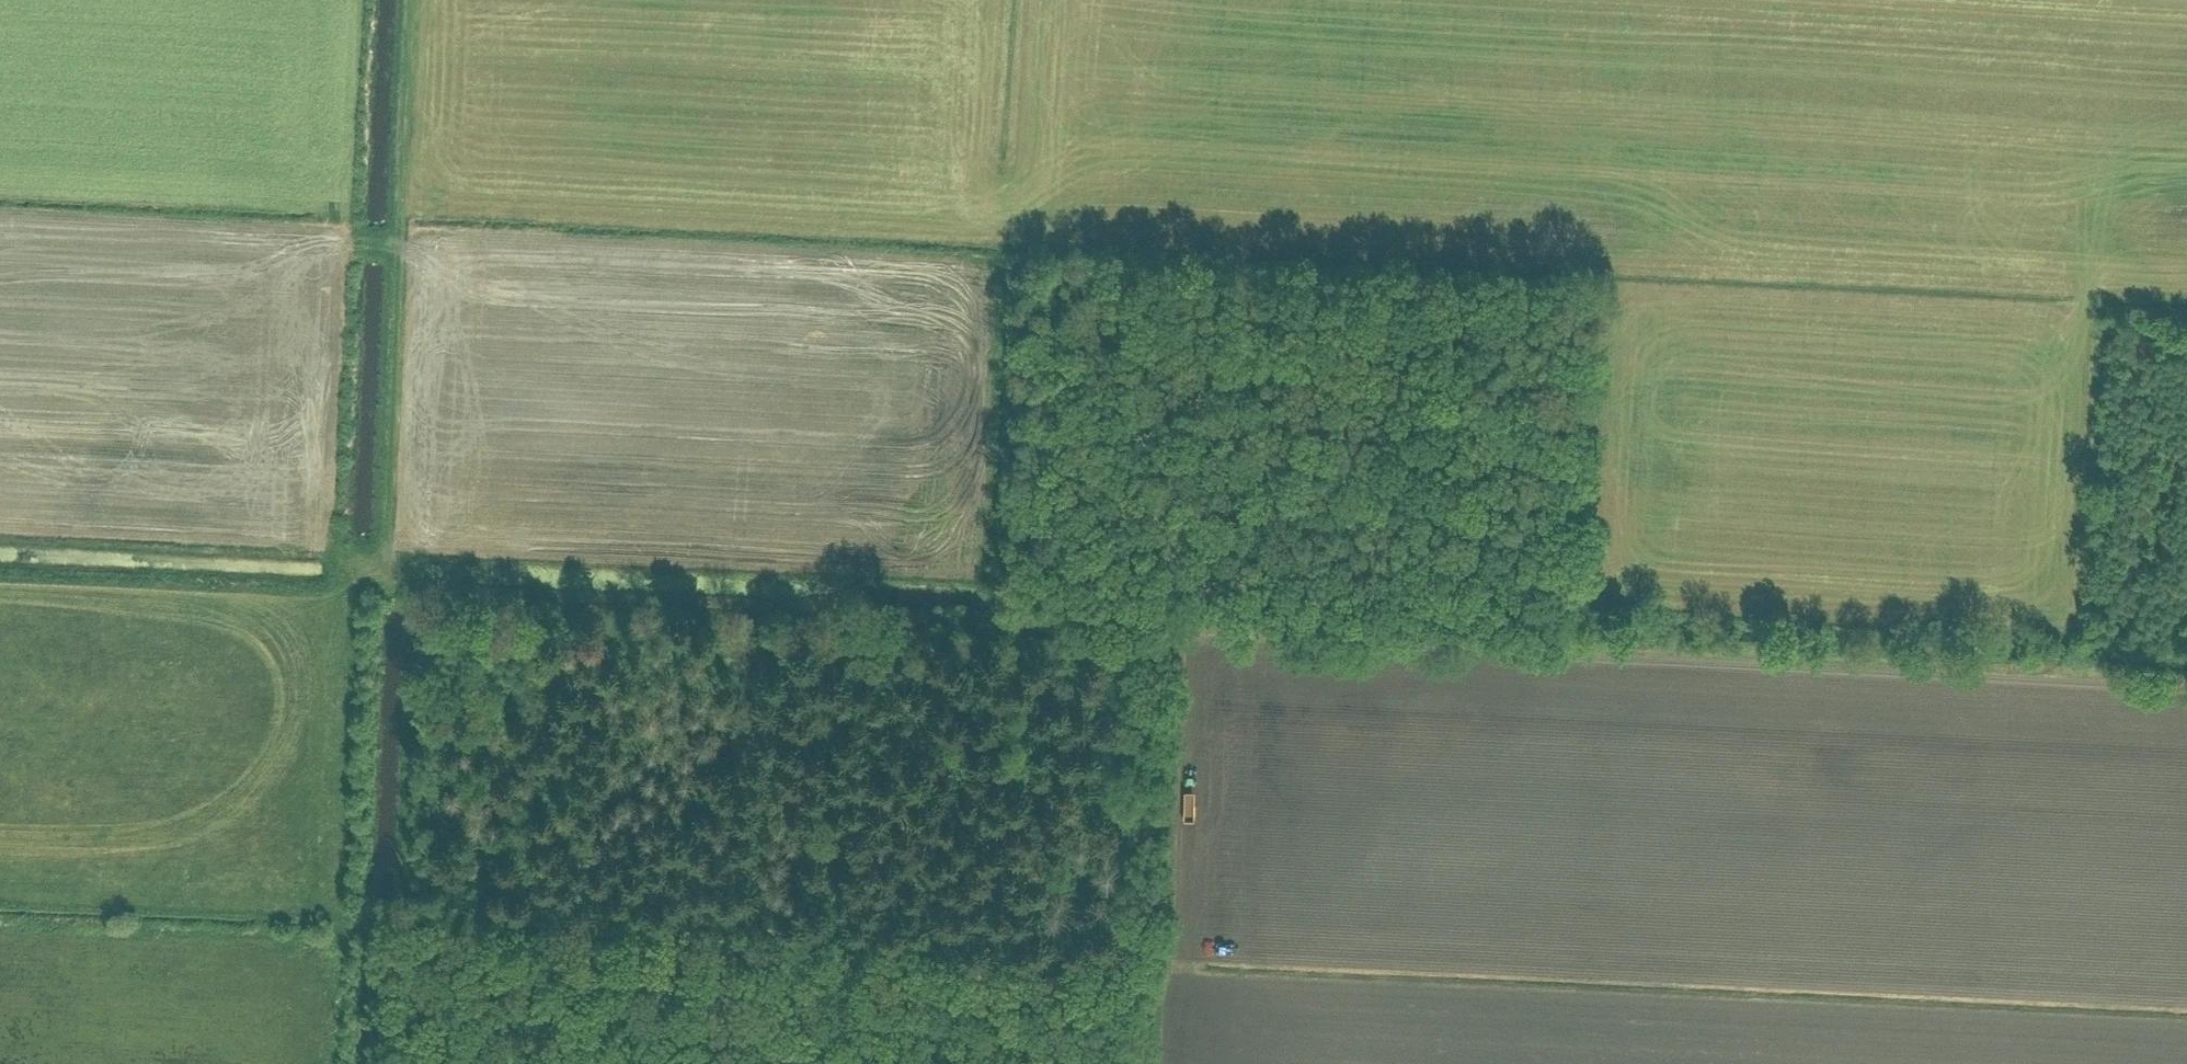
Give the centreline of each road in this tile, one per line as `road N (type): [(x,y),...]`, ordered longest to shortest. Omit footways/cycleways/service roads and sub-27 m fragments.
road 1 (track): [(412,0),(384,553),(413,597),(394,1063)]
road 2 (track): [(1157,626),(2186,674)]

